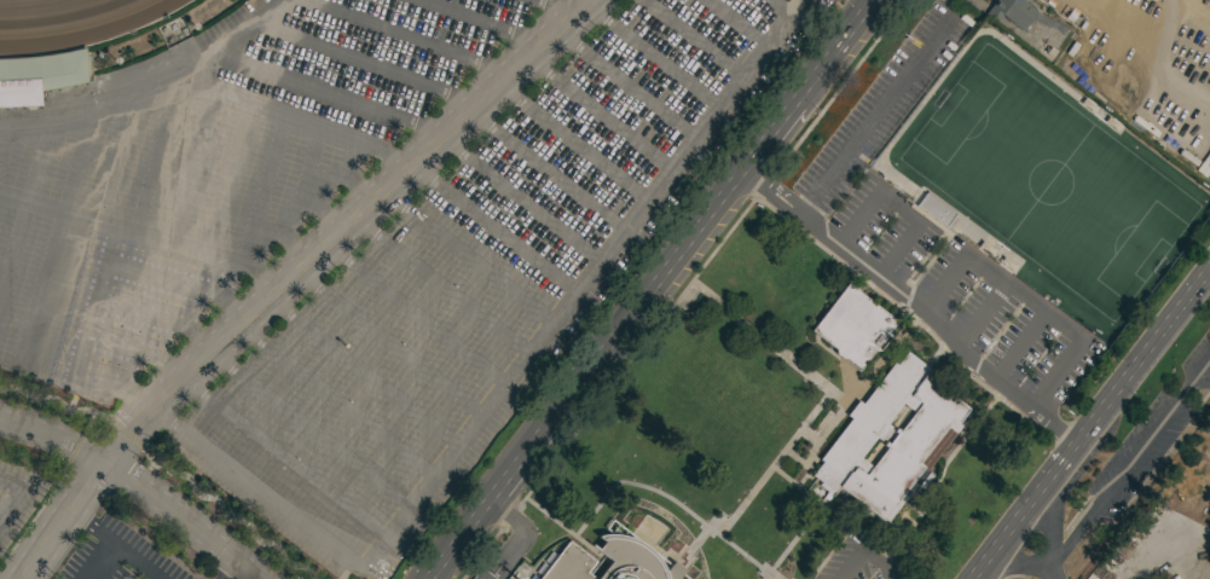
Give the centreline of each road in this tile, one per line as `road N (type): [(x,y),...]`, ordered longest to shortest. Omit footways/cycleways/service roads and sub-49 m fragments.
road 1 (primary): [(742,178),(428,578)]
road 2 (primary): [(1075,441),(1209,270)]
road 3 (primary): [(967,578),(1075,441)]
road 4 (primary): [(887,0),(795,110)]

